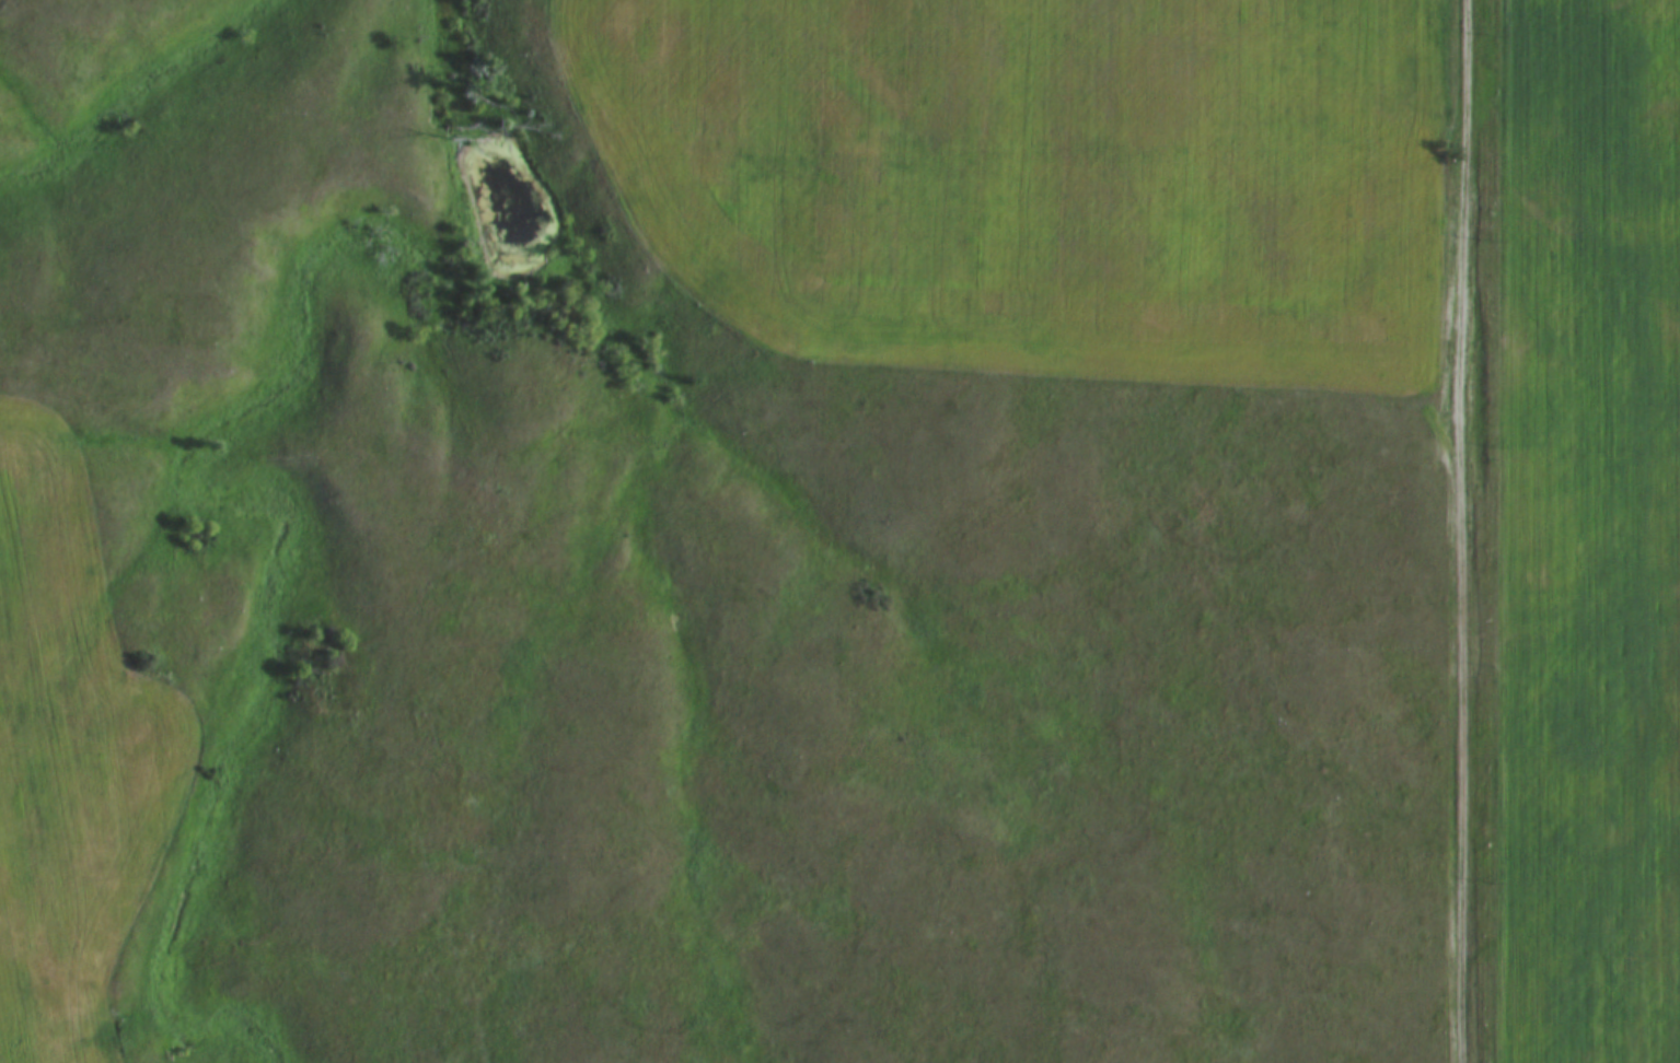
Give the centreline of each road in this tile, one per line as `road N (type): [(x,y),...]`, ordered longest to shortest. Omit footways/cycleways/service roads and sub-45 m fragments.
road 1 (track): [(1462,1062),(1466,0)]
road 2 (track): [(487,1062),(380,729),(370,656),(315,577),(275,523),(221,493),(166,448),(38,392),(0,387)]

